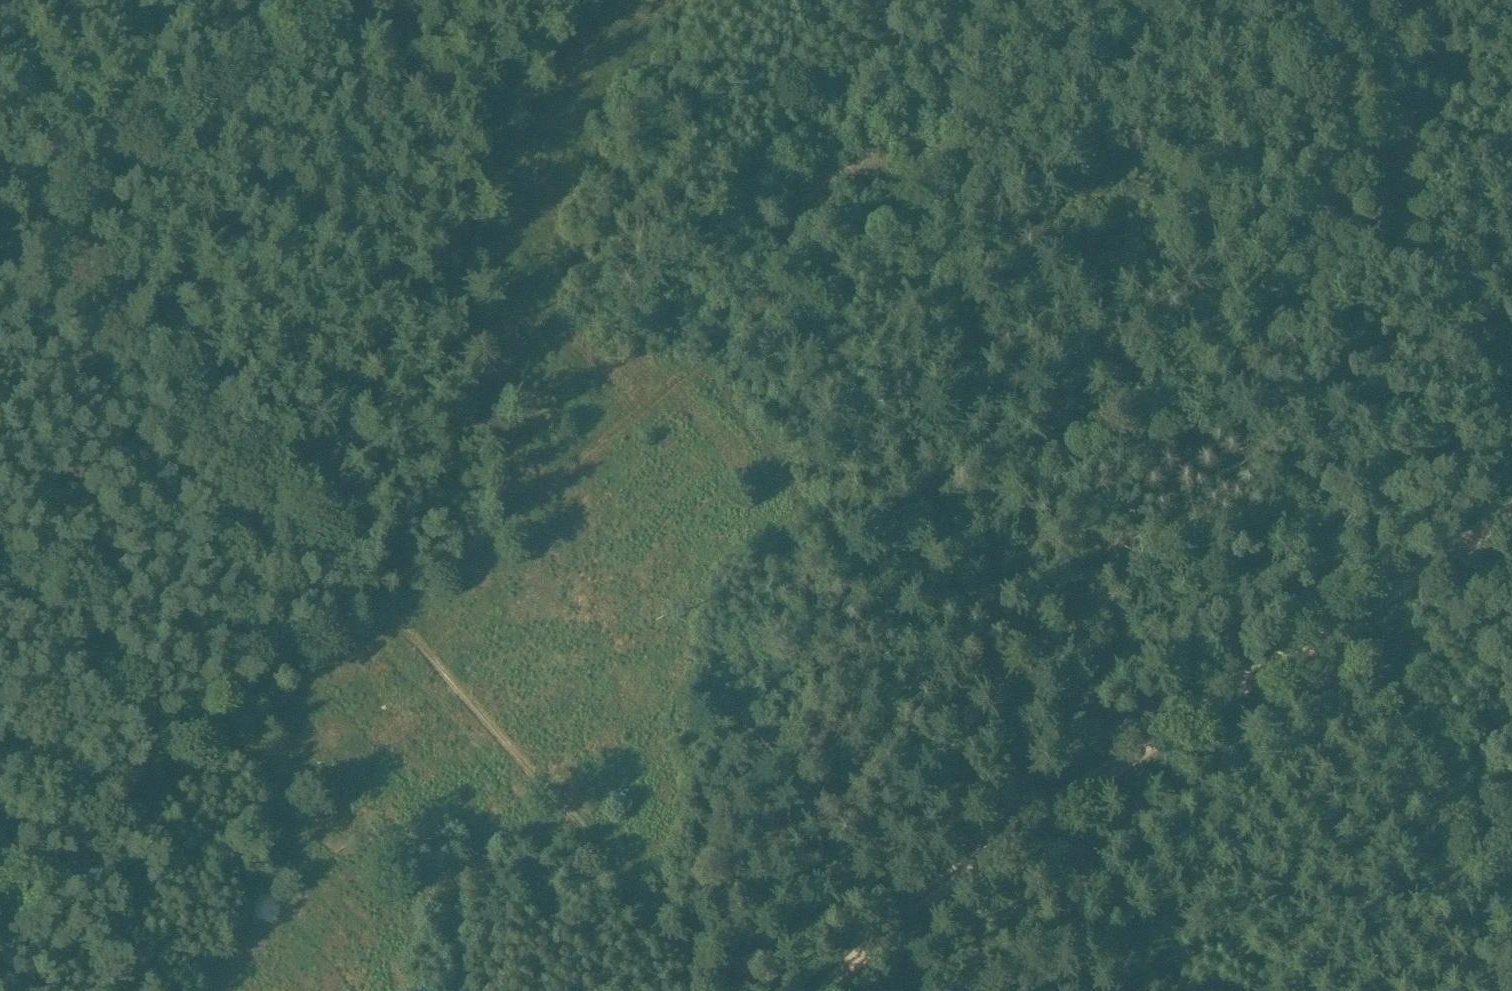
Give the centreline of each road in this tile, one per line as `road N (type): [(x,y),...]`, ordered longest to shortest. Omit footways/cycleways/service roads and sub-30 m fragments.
road 1 (track): [(711,990),(34,202),(360,0)]
road 2 (track): [(829,990),(975,861),(1511,511)]
road 3 (track): [(1511,898),(1356,605)]

